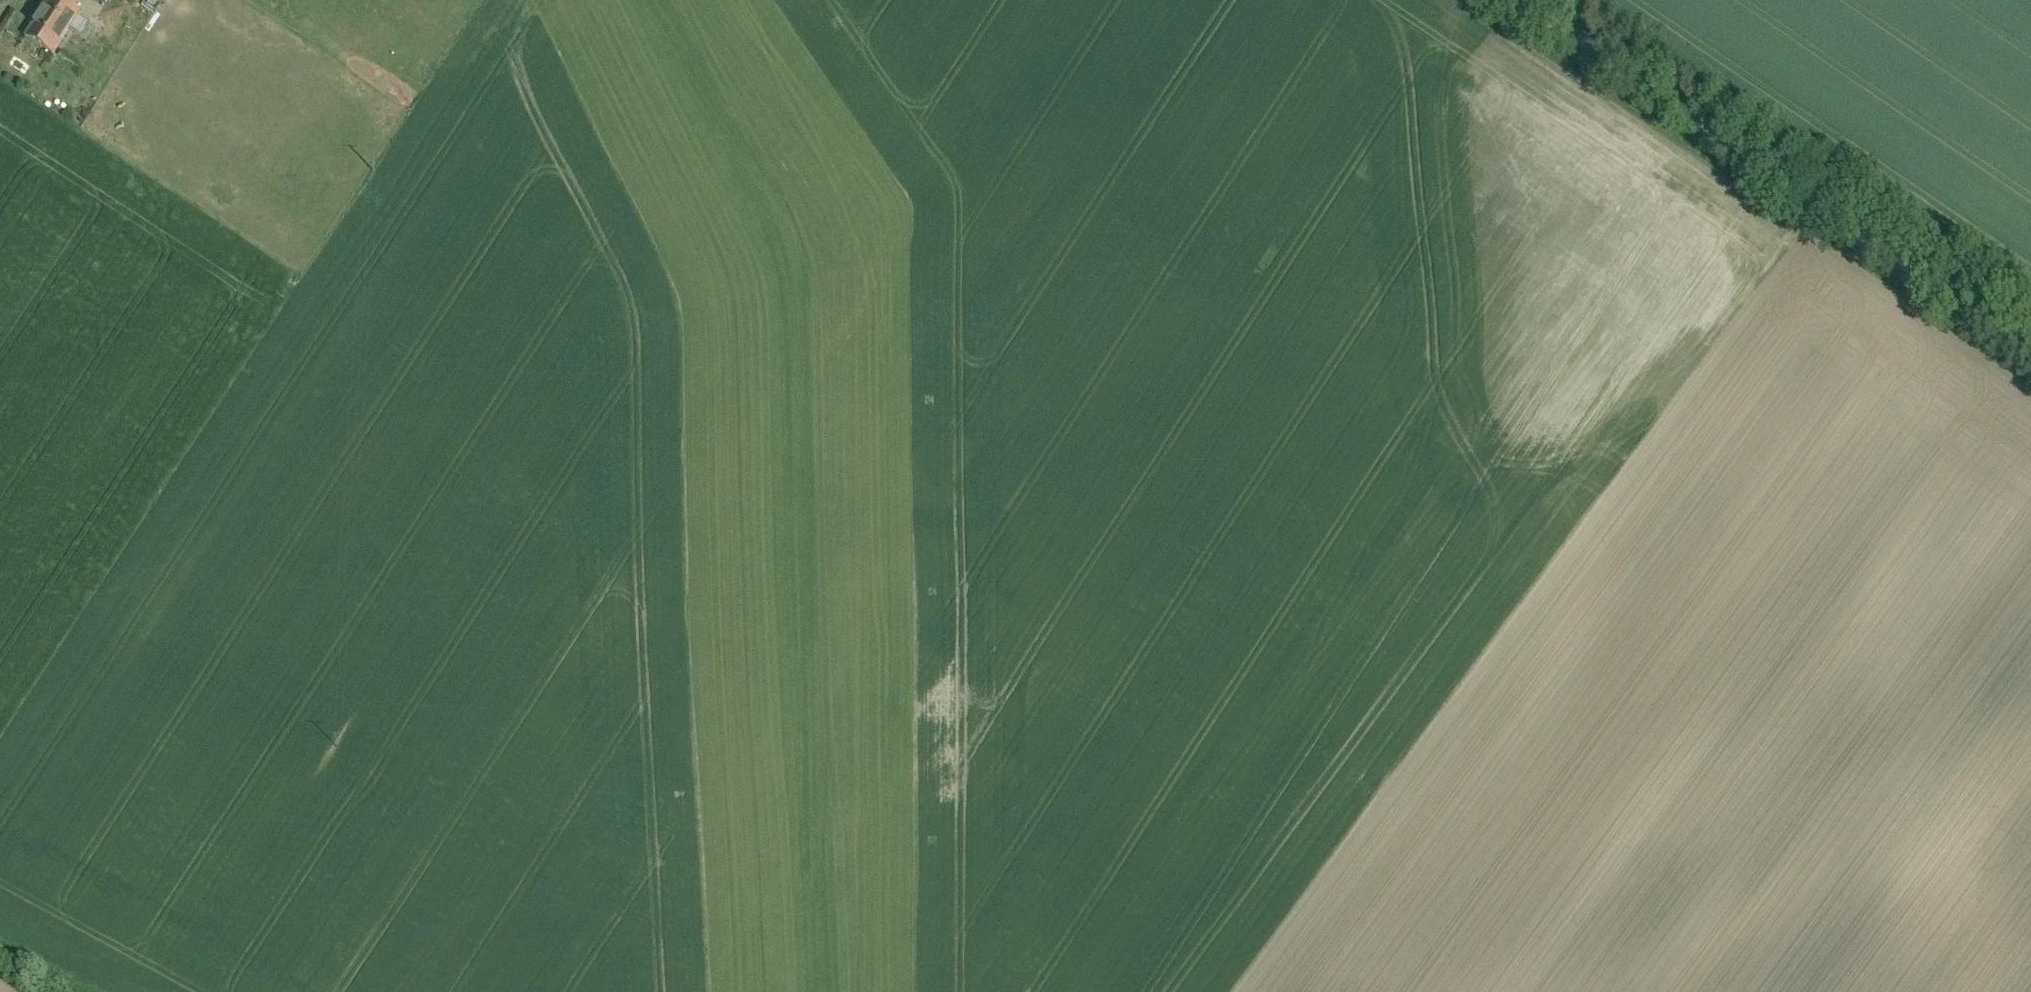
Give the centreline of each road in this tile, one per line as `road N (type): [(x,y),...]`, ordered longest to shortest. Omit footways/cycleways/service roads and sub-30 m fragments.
road 1 (track): [(2030,360),(1501,0)]

